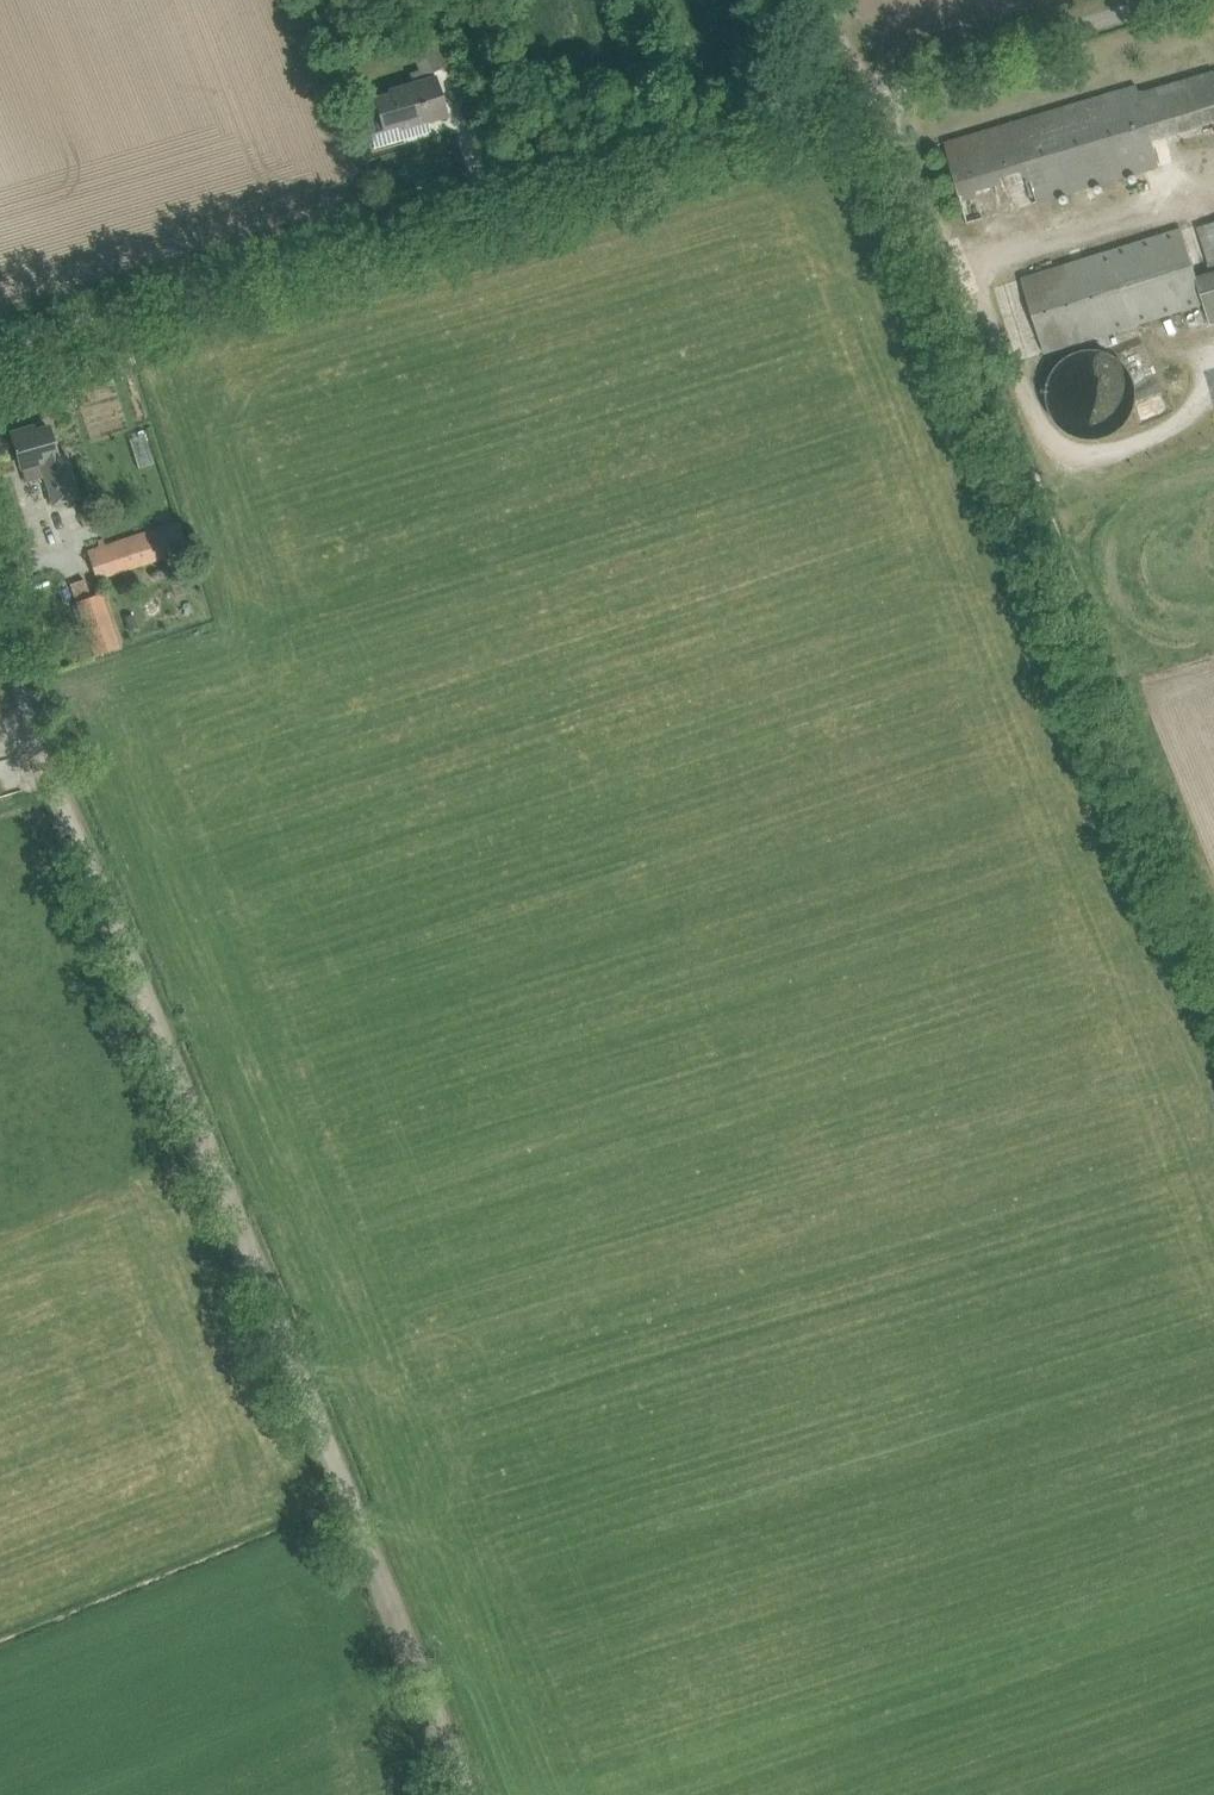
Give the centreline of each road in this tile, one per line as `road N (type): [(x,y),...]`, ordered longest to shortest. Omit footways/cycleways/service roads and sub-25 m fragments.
road 1 (track): [(0,635),(467,1794)]
road 2 (unclassified): [(0,337),(1165,0)]

